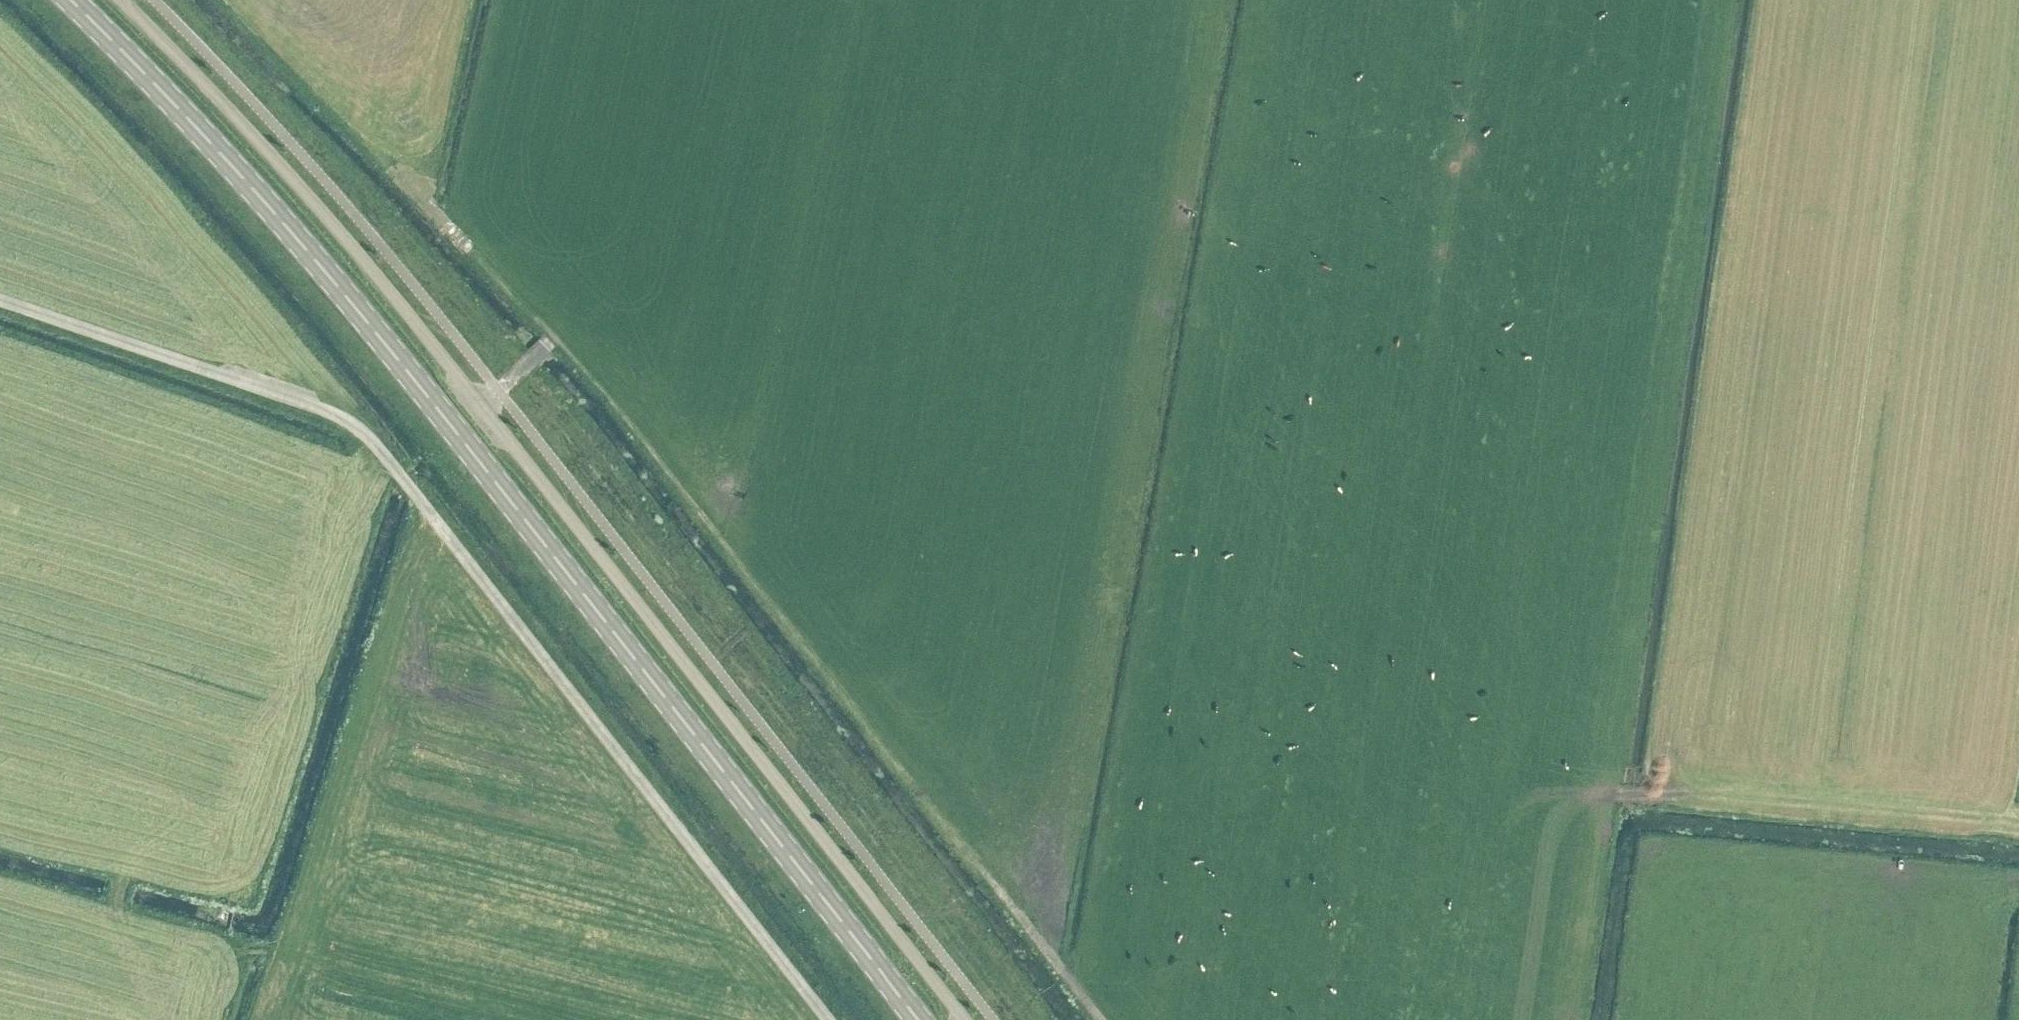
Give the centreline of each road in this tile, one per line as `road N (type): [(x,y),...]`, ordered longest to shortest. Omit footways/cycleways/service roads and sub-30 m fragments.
road 1 (primary): [(920,1019),(333,280),(72,0)]
road 2 (track): [(967,1019),(448,361),(339,229),(124,0)]

